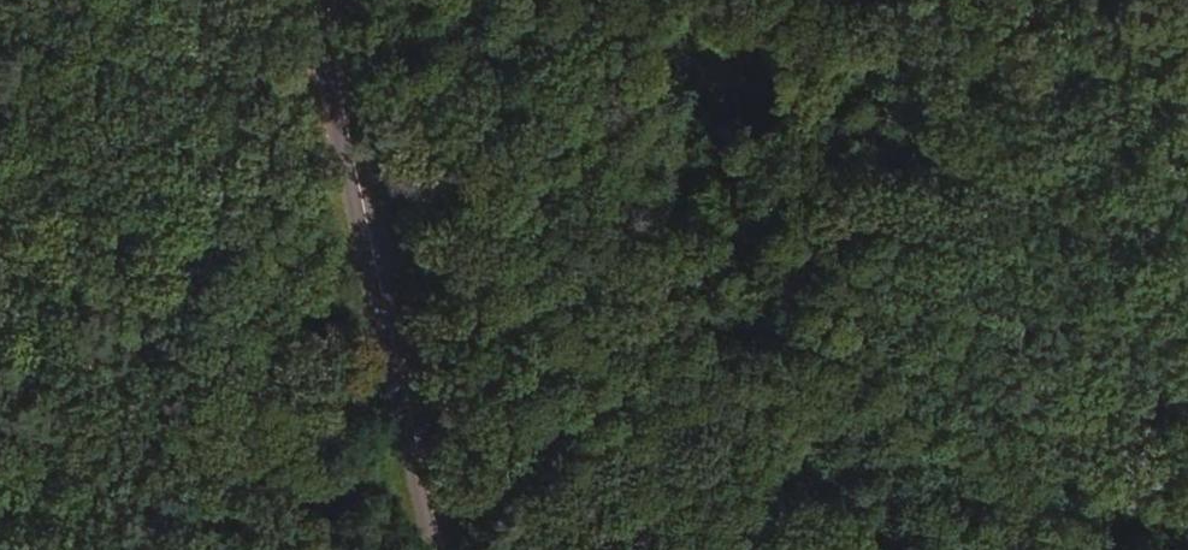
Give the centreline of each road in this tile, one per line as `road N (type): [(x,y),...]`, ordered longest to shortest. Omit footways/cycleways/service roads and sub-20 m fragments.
road 1 (secondary): [(336,0),(339,51),(442,549)]
road 2 (track): [(1096,549),(1187,460)]

